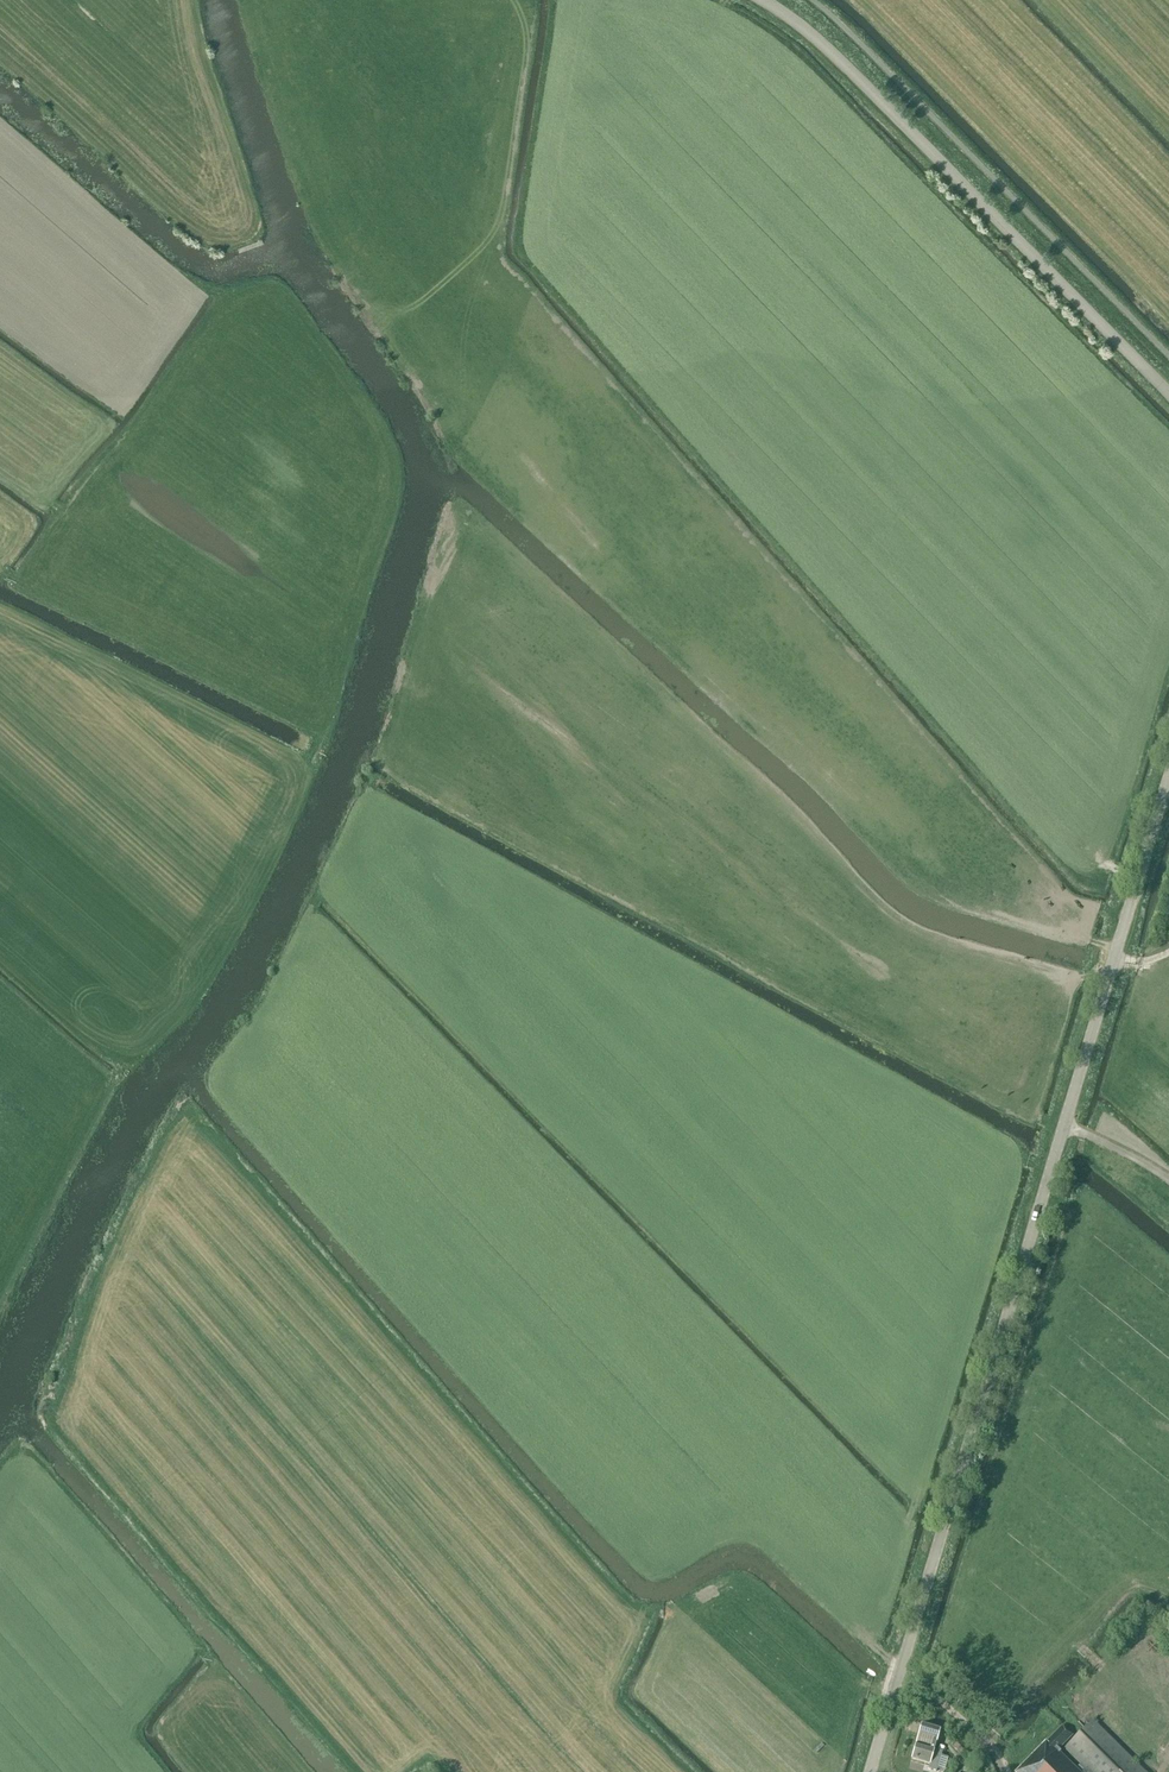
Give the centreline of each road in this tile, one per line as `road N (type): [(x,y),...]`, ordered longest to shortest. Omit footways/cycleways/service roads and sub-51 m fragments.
road 1 (tertiary): [(872,1771),(1168,779)]
road 2 (tertiary): [(1168,394),(819,41),(762,0)]

